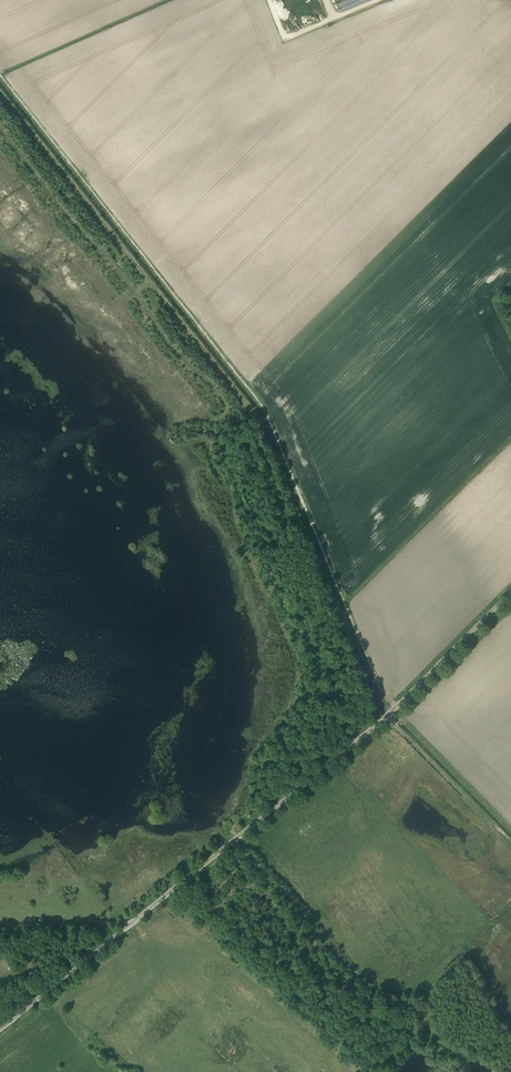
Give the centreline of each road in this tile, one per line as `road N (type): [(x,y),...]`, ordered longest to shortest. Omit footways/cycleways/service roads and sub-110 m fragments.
road 1 (unclassified): [(0,1029),(397,708),(510,592)]
road 2 (track): [(387,716),(510,842)]

